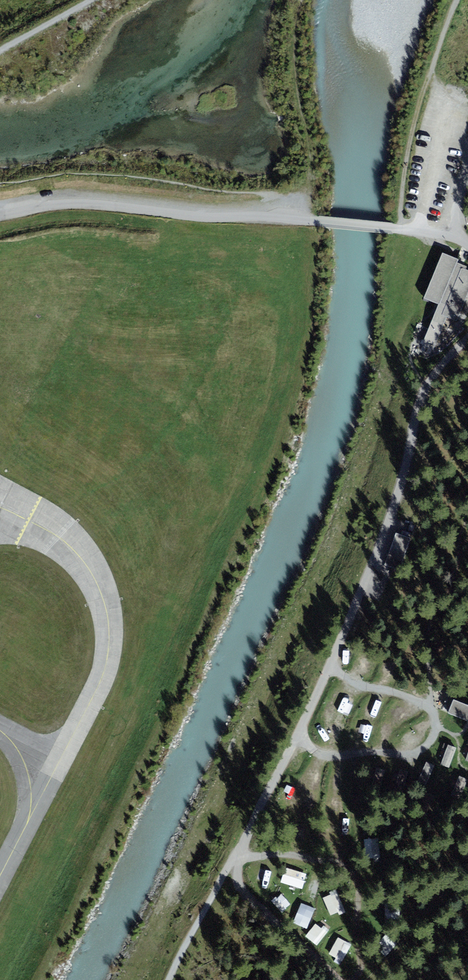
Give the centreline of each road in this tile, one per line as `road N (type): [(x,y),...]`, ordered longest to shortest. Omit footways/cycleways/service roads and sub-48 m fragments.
road 1 (residential): [(467,339),(419,400),(404,475),(356,609),(234,859)]
road 2 (residential): [(450,236),(73,204),(0,215)]
road 3 (track): [(234,859),(328,861),(359,878),(357,979)]
road 4 (track): [(234,859),(240,886),(336,979)]
road 5 (track): [(171,979),(234,859)]

